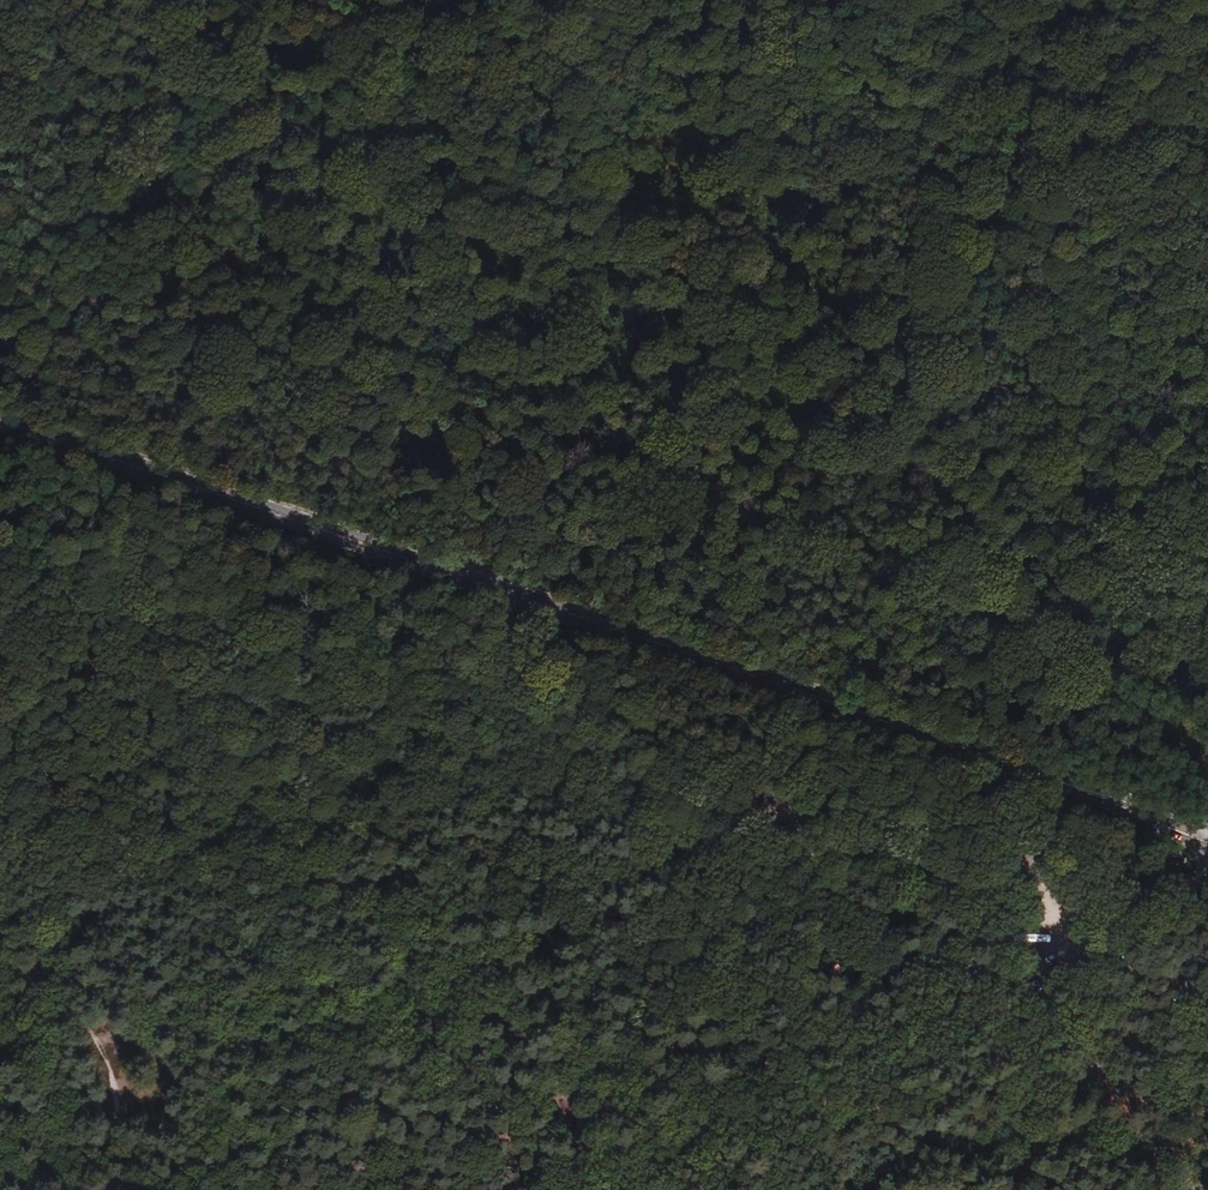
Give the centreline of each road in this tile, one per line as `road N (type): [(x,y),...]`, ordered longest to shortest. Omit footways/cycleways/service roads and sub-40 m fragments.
road 1 (primary): [(1207,832),(0,420)]

